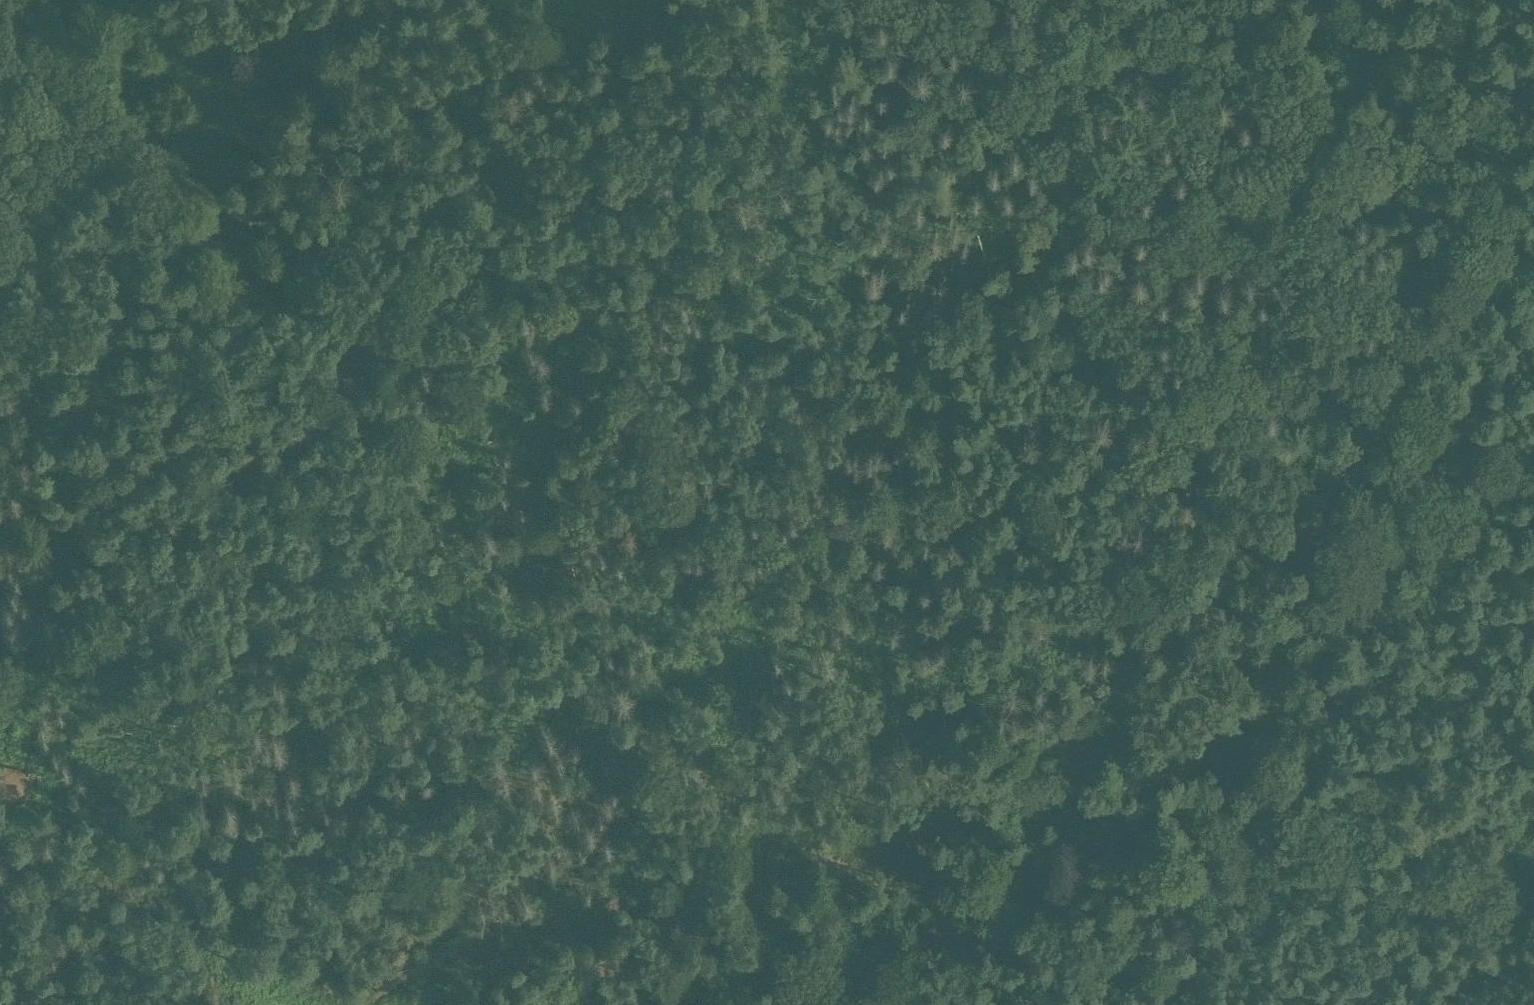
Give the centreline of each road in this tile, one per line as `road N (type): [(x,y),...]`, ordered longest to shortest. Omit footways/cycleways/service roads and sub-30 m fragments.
road 1 (track): [(1259,806),(1344,598),(1439,401),(1533,57)]
road 2 (track): [(612,1004),(879,920),(1074,808),(1133,801),(1259,806)]
road 3 (track): [(1170,1004),(1259,806)]

